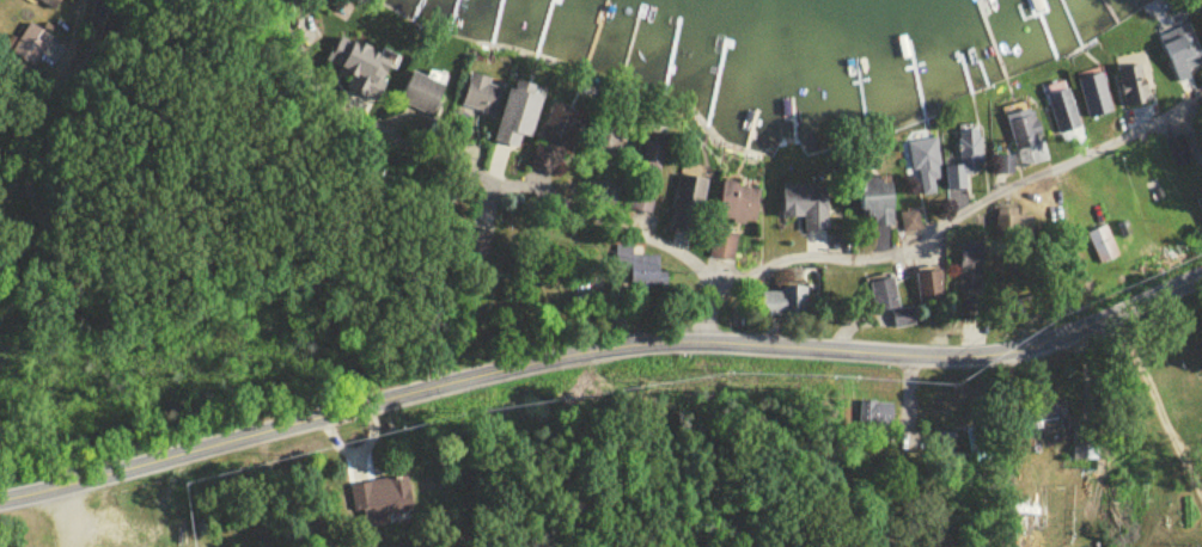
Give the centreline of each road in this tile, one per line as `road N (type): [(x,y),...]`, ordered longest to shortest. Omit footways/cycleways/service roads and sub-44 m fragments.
road 1 (residential): [(0,497),(585,343),(974,351),(1026,344),(1201,269)]
road 2 (residential): [(282,29),(342,97),(507,160),(710,281),(792,260),(868,258),(1079,154),(1201,80)]
road 3 (residential): [(451,380),(407,297),(380,270),(332,241),(269,236),(224,263),(132,265),(54,209),(57,74),(86,0)]

